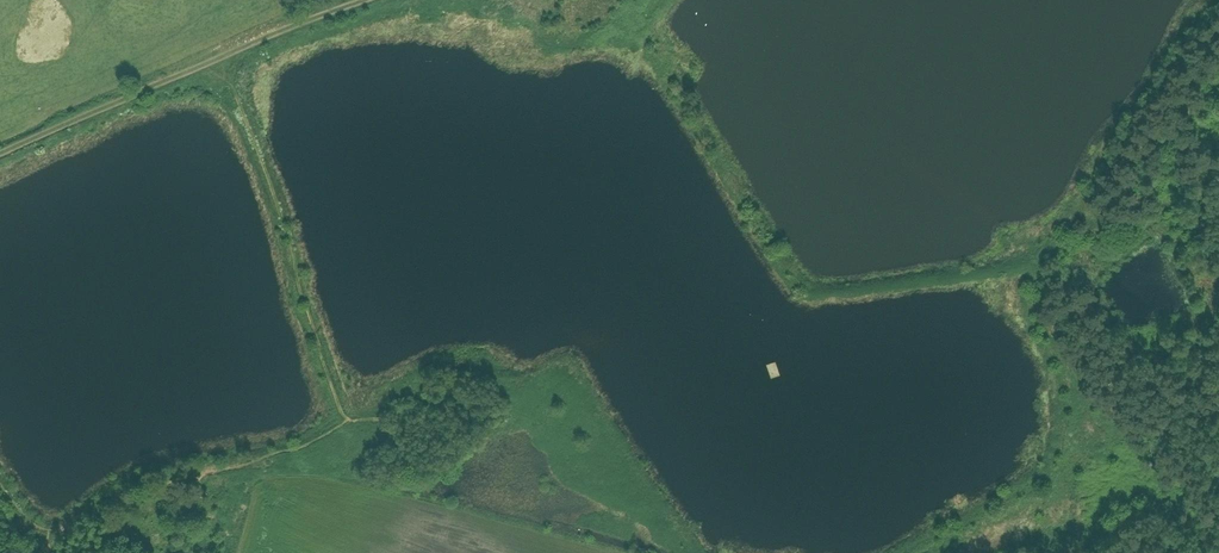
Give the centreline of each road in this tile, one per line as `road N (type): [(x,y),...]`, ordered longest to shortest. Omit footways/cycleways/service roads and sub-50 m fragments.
road 1 (track): [(0,151),(343,0)]

